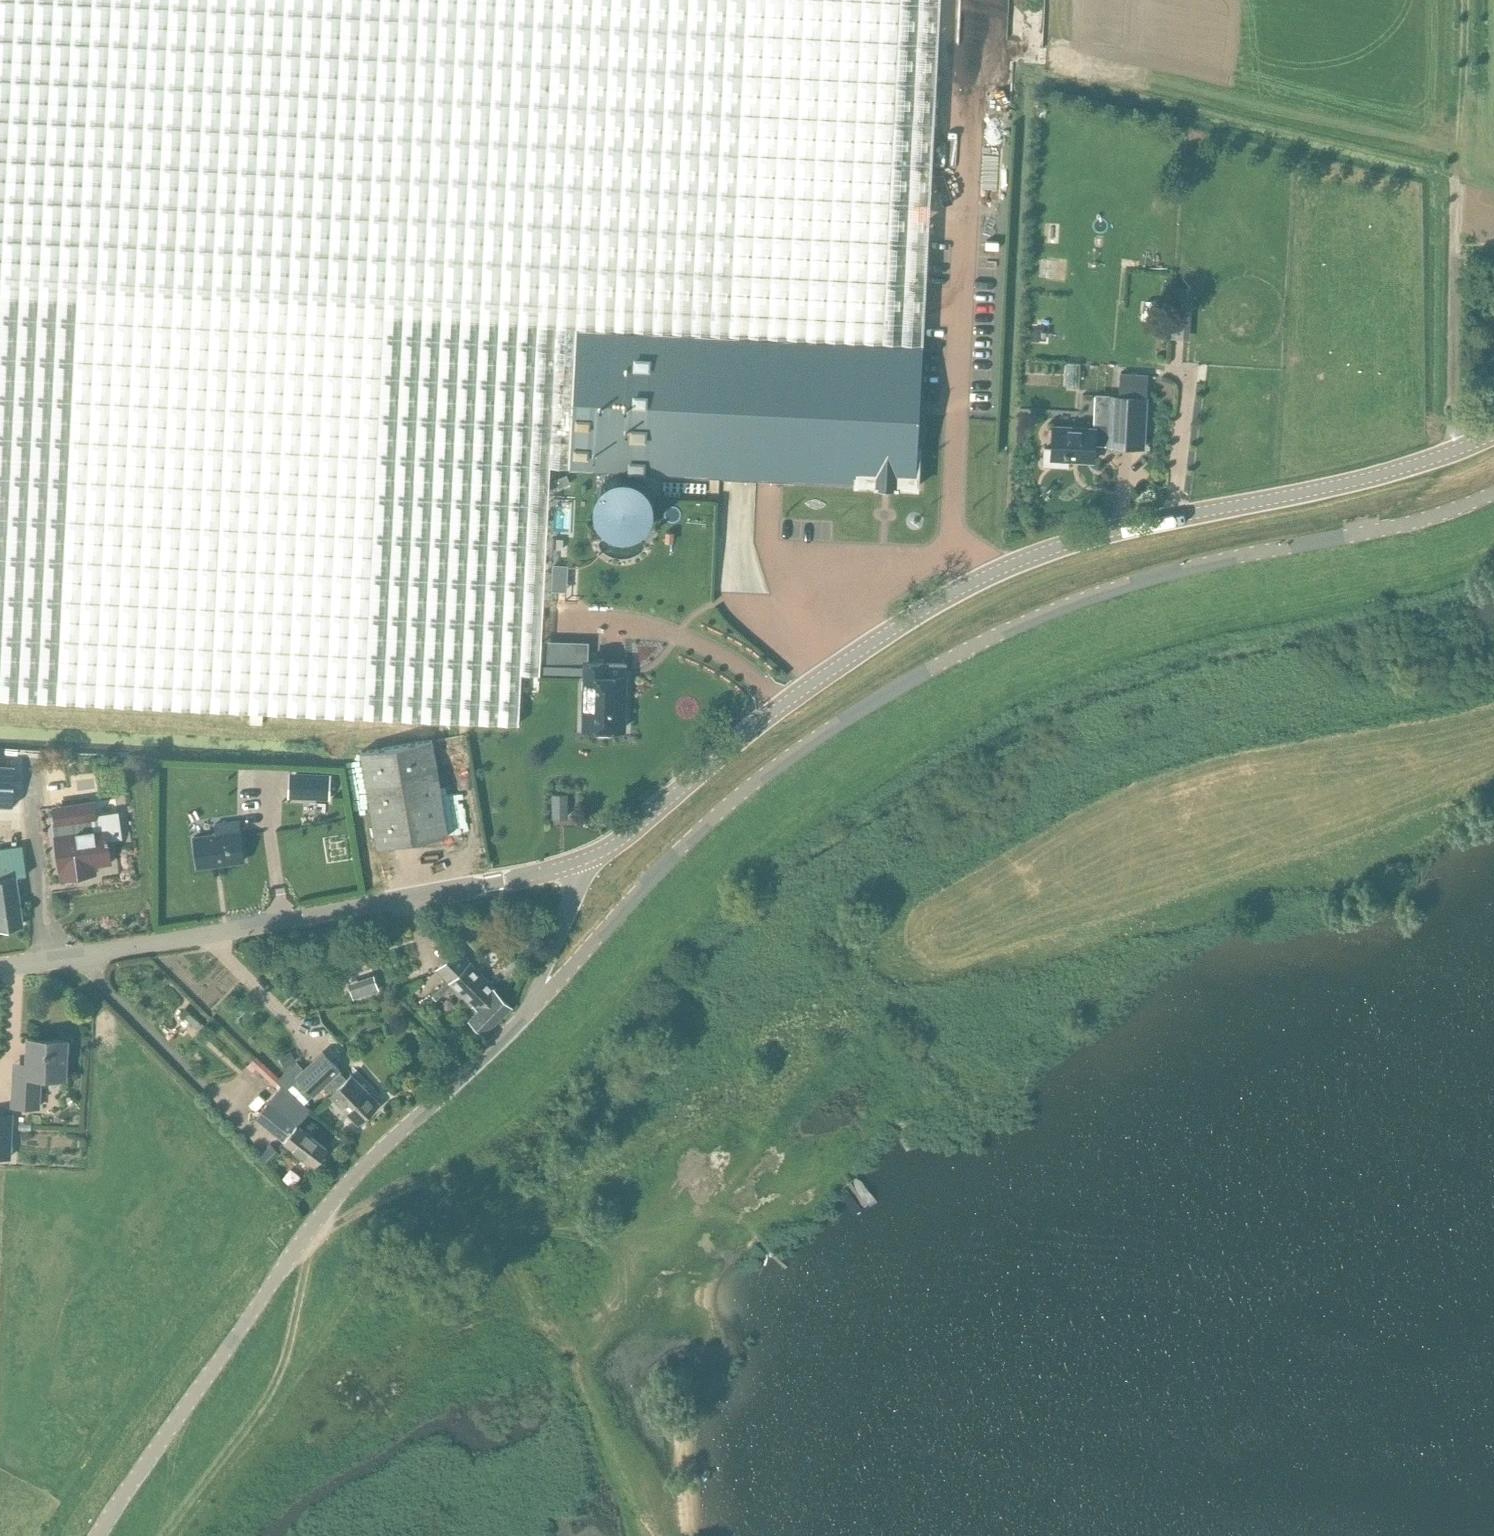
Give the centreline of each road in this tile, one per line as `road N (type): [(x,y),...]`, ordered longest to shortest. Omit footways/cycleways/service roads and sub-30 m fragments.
road 1 (tertiary): [(537,1003),(666,865),(781,763),(975,645),(1096,594),(1181,570),(1435,518),(1493,494)]
road 2 (unclassified): [(581,863),(605,853),(840,663),(978,581),(1084,539),(1326,488),(1493,432)]
road 3 (tertiary): [(106,1535),(335,1201),(537,1003)]
road 4 (unclassified): [(0,969),(581,863)]
road 5 (track): [(1464,0),(1454,452),(1440,480),(1360,533)]
road 6 (unclassified): [(537,1003),(581,863)]

